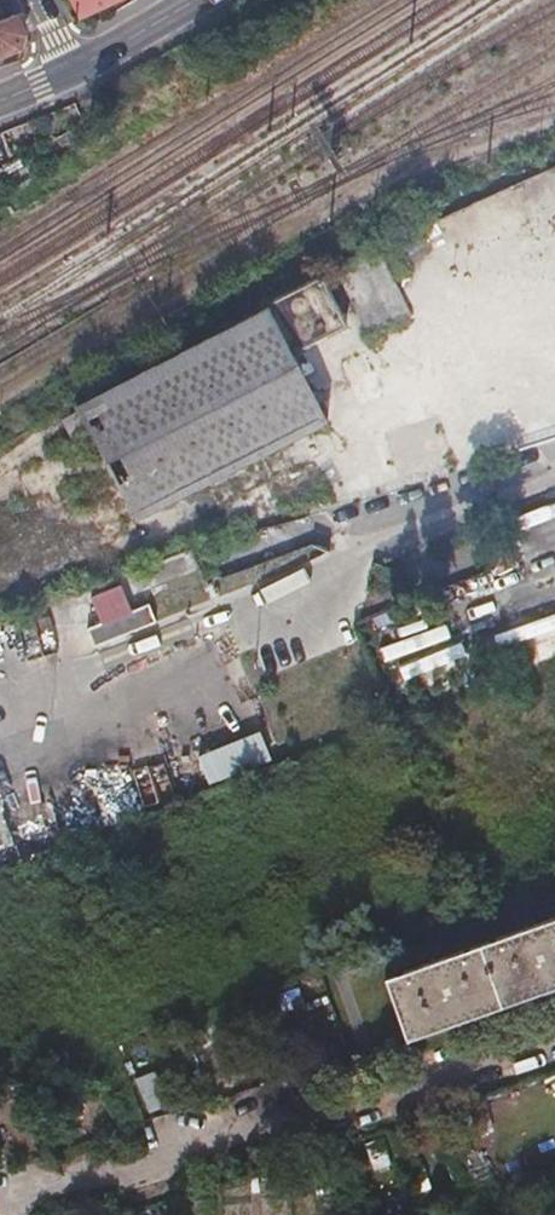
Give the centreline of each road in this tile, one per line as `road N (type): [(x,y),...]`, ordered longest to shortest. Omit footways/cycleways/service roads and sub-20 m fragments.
road 1 (secondary): [(195,0),(77,71)]

